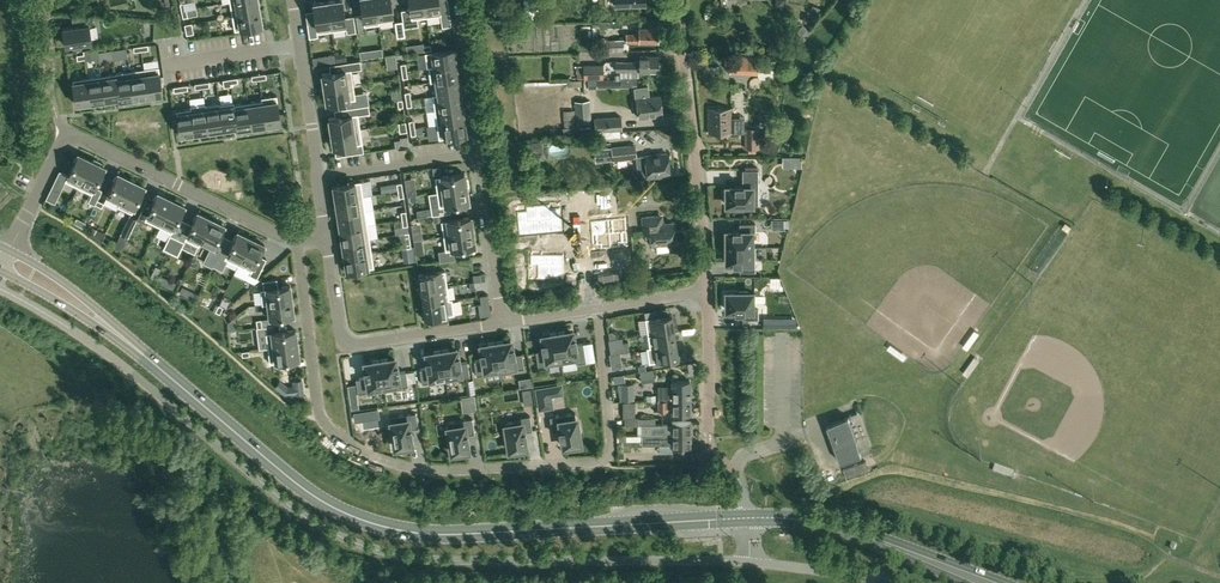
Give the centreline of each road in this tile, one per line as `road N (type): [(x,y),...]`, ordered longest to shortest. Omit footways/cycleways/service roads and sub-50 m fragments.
road 1 (residential): [(296,239),(321,416),(345,441),(392,463),(455,469),(605,459),(612,449),(600,308)]
road 2 (tertiary): [(171,377),(310,494),(394,529),(446,535),(747,518)]
road 3 (residential): [(7,249),(64,129),(296,239)]
road 4 (residential): [(707,292),(677,0)]
road 5 (residential): [(325,235),(346,345),(503,323)]
road 6 (residential): [(747,518),(740,482),(709,444),(707,292)]
road 7 (tertiary): [(1007,582),(840,523),(791,517)]
road 8 (tertiary): [(171,377),(61,282),(7,249)]
road 9 (tertiary): [(0,270),(171,377)]
road 10 (tertiary): [(791,517),(961,582)]
road 11 (residential): [(294,0),(317,177)]
road 12 (residential): [(503,323),(477,154)]
road 13 (residential): [(317,177),(477,154)]
road 14 (residential): [(477,154),(457,0)]
road 15 (residential): [(888,582),(751,562)]

